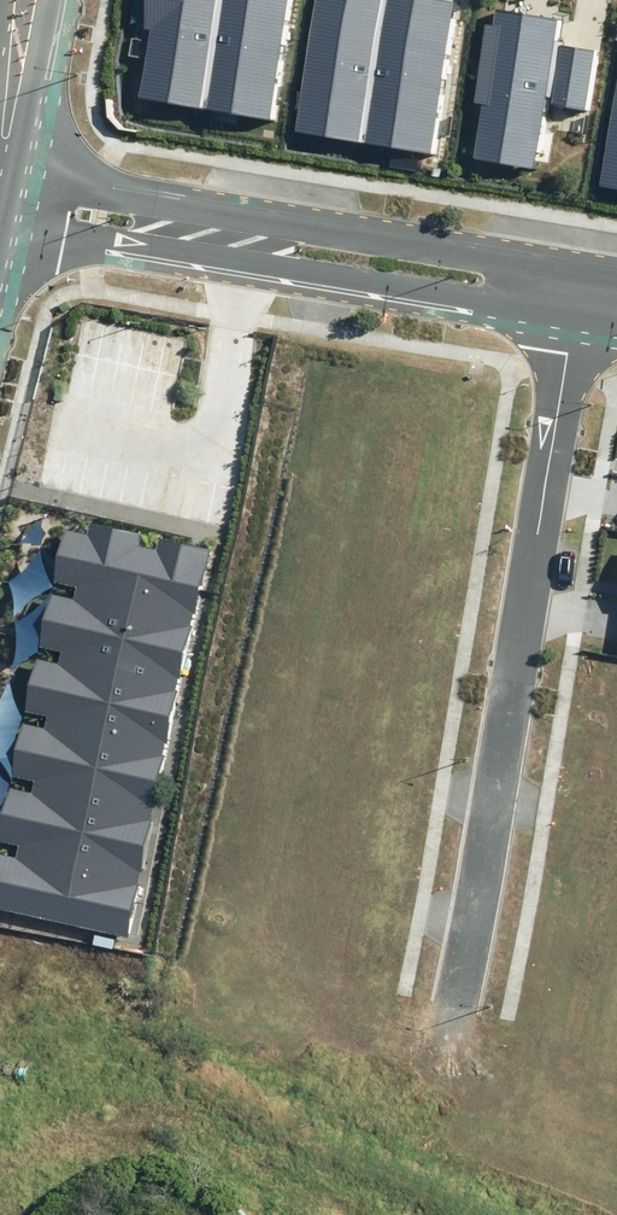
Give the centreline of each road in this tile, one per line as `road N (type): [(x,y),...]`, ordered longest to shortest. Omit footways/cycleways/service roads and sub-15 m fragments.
road 1 (residential): [(575,320),(459,1004)]
road 2 (tertiary): [(0,165),(583,275)]
road 3 (tertiary): [(575,320),(0,220)]
road 4 (unknown): [(459,1004),(417,1214)]
road 5 (tertiary): [(26,0),(0,133)]

